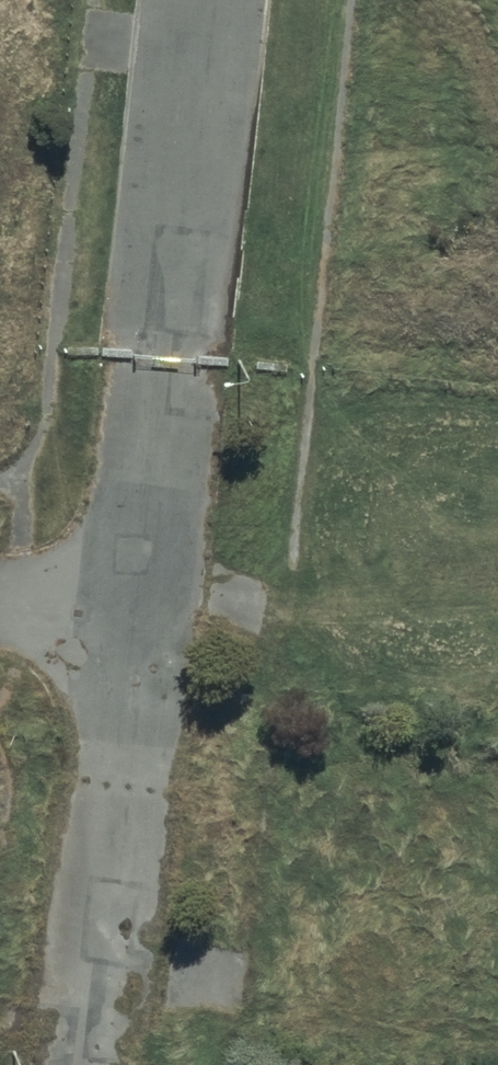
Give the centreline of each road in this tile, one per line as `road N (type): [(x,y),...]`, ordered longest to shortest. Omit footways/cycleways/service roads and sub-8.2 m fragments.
road 1 (track): [(139,618),(93,1064)]
road 2 (residential): [(205,0),(170,362)]
road 3 (track): [(170,362),(139,618)]
road 4 (track): [(0,602),(139,618)]

